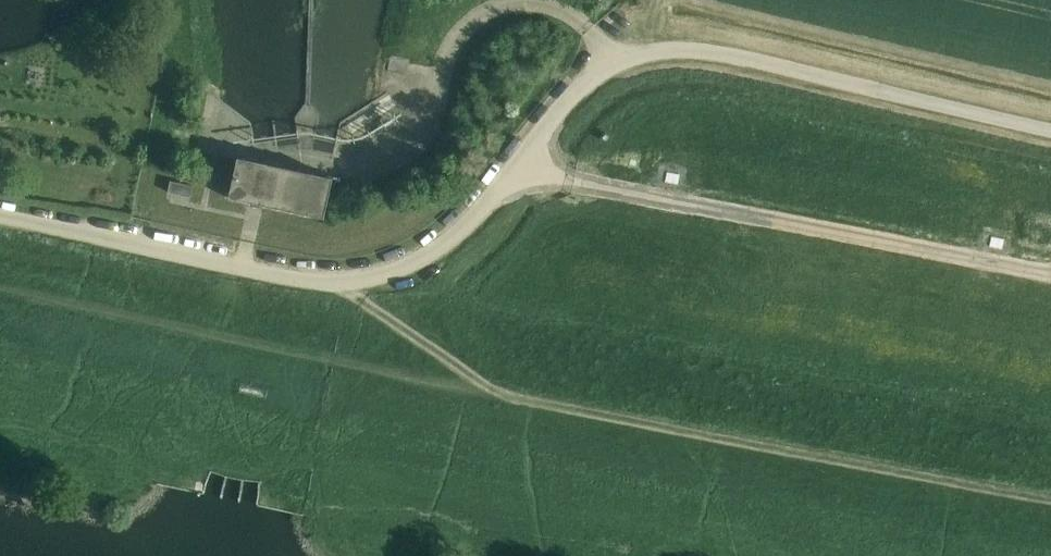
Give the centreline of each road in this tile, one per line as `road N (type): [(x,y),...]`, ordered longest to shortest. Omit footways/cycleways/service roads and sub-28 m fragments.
road 1 (unclassified): [(1050,126),(678,46),(610,65),(436,250),(382,275),(308,281),(0,216)]
road 2 (track): [(1050,271),(573,181),(522,157)]

